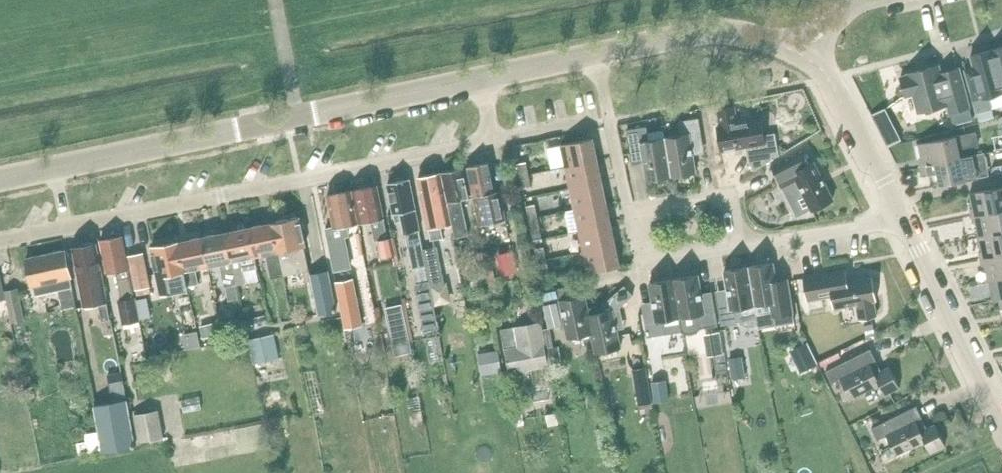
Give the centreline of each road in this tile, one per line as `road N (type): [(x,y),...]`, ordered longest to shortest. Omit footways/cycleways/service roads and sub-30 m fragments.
road 1 (residential): [(0,240),(492,139)]
road 2 (tertiary): [(0,179),(481,83)]
road 3 (tertiary): [(597,57),(718,33),(816,51)]
road 4 (tertiary): [(1001,415),(904,218)]
road 5 (tertiary): [(904,218),(816,51)]
road 6 (residential): [(653,208),(632,212),(597,57)]
road 7 (residential): [(904,218),(742,246)]
road 8 (residential): [(742,246),(733,195),(653,208)]
road 9 (residential): [(742,246),(662,258),(653,208)]

